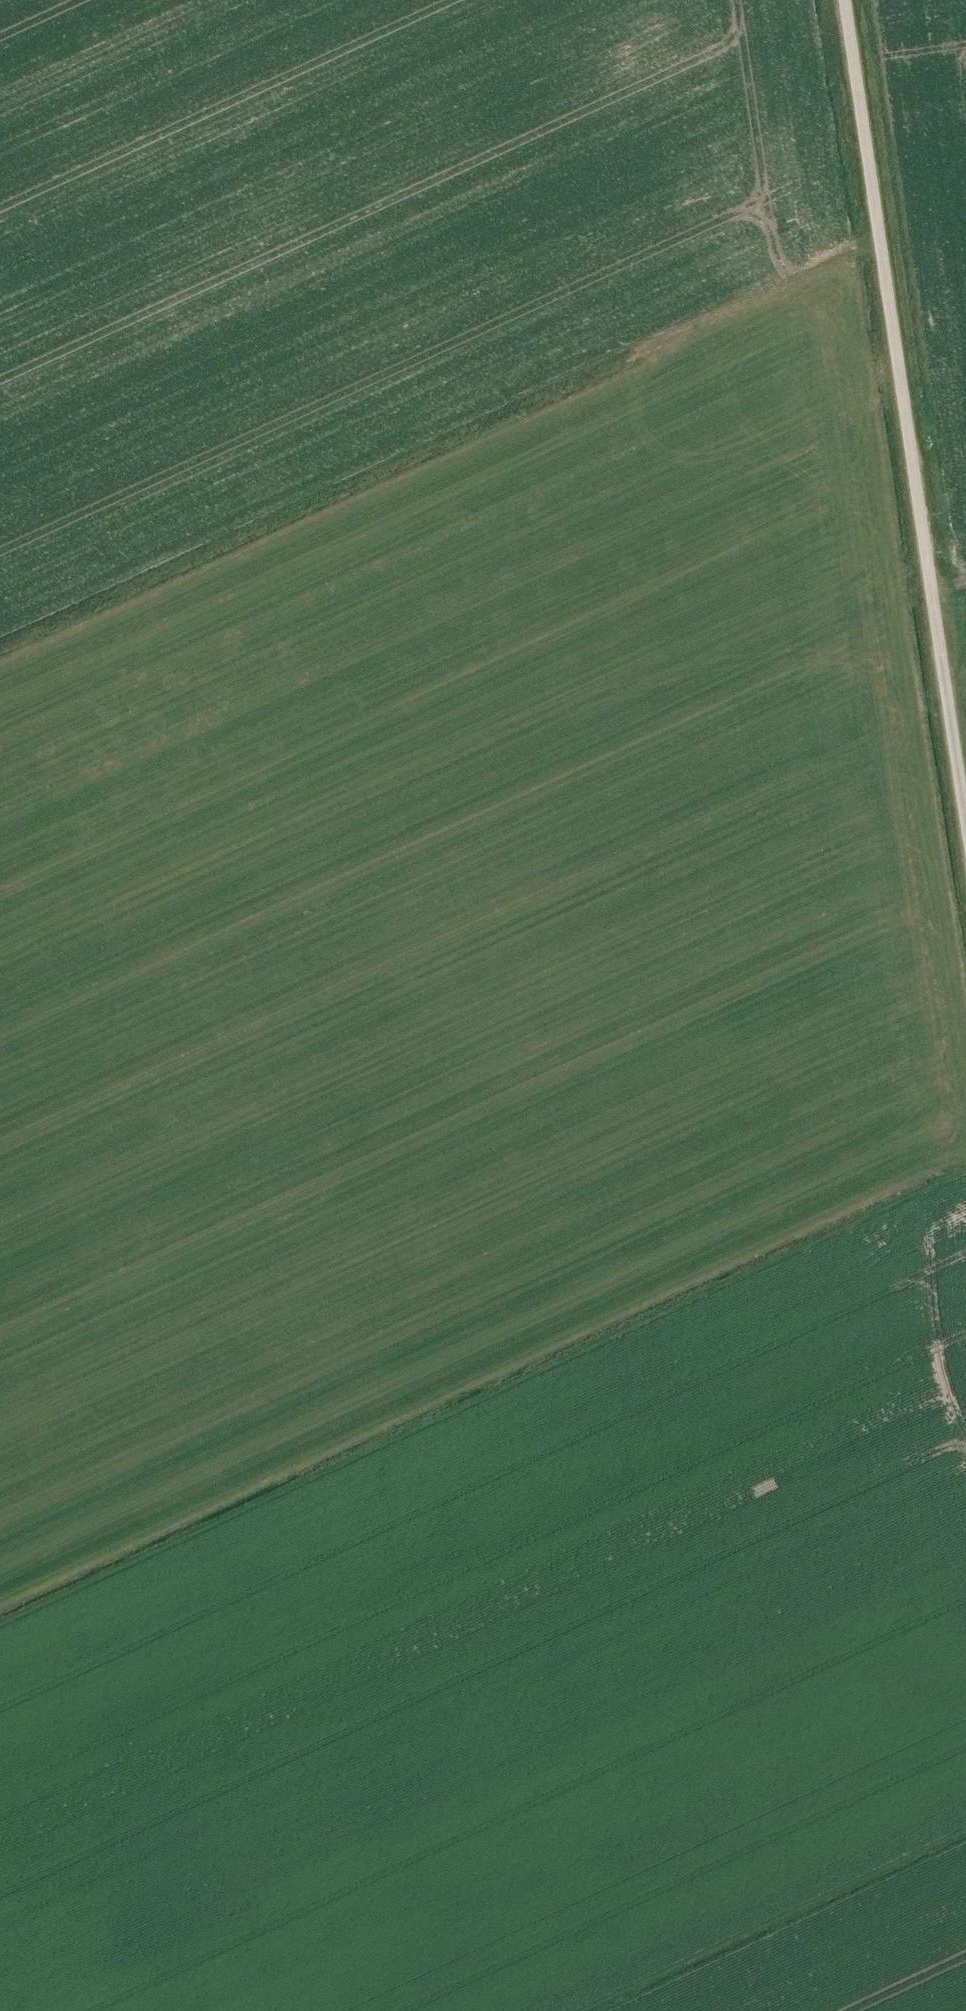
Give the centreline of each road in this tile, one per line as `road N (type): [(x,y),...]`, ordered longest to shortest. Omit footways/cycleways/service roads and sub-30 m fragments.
road 1 (unclassified): [(965,834),(838,0)]

